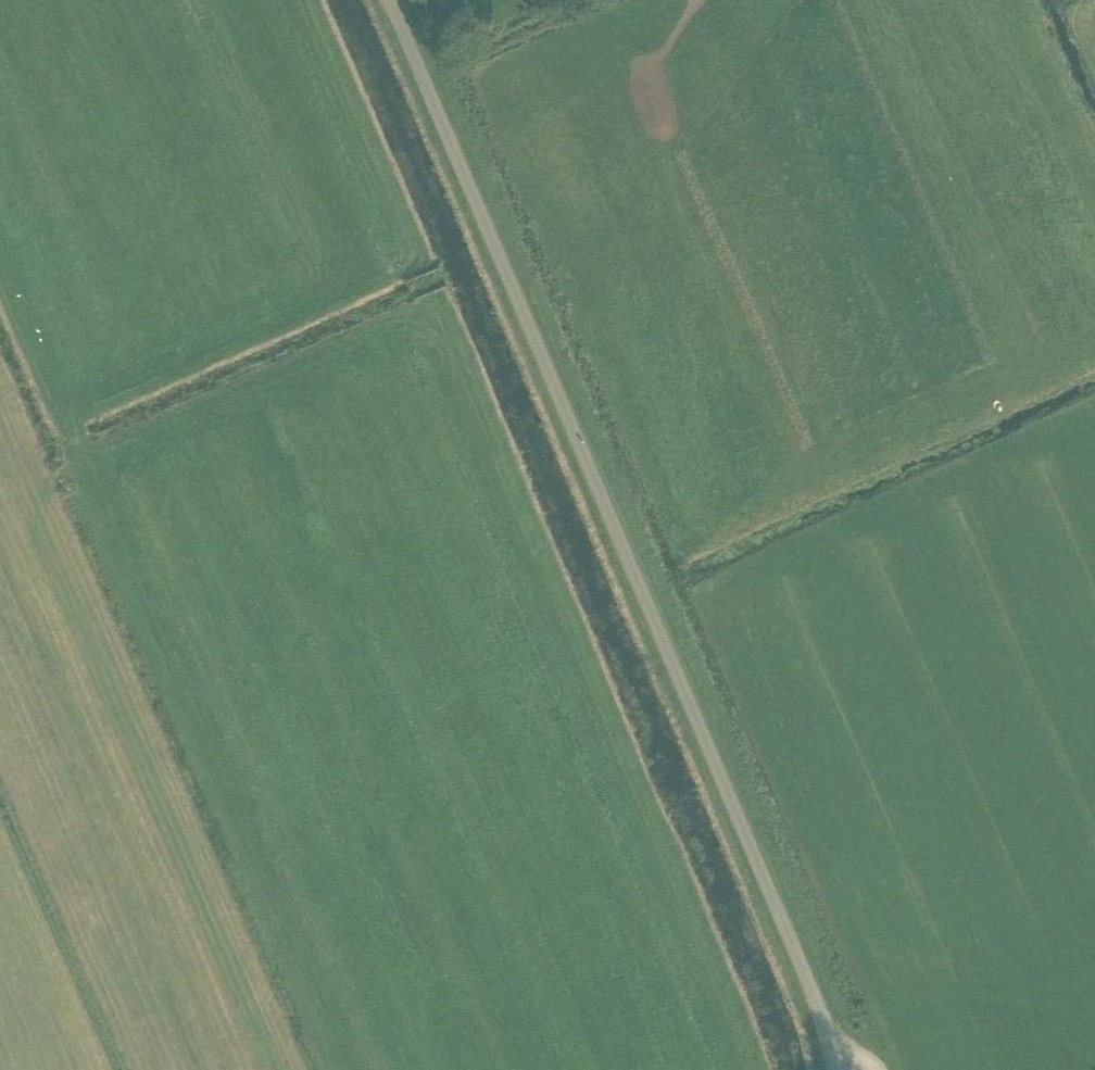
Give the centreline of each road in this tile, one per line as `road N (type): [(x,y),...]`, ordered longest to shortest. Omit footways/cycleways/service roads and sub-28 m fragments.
road 1 (unclassified): [(836,1069),(797,951),(638,566),(388,0)]

